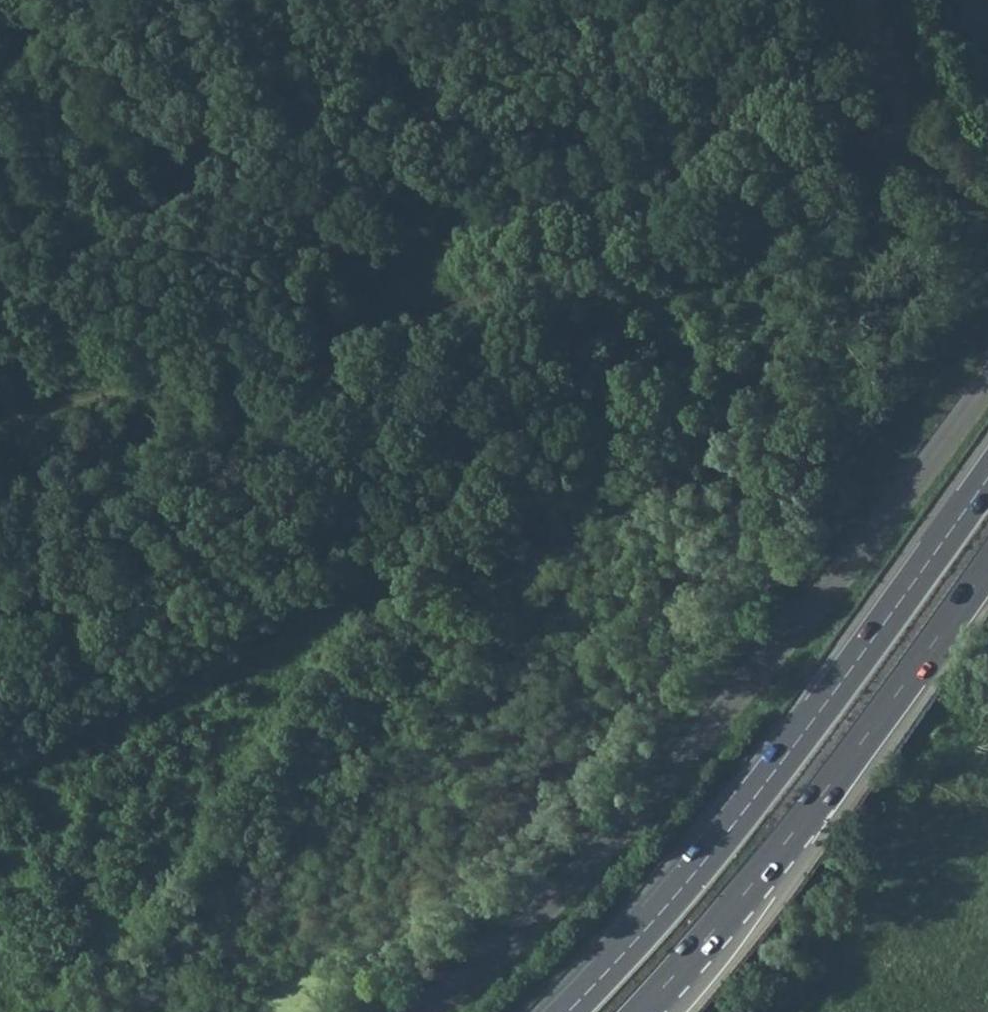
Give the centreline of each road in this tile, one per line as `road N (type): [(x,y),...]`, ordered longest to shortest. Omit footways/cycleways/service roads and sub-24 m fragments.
road 1 (trunk): [(987,477),(717,845),(568,1011)]
road 2 (trunk): [(642,1011),(802,820),(987,565)]
road 3 (track): [(919,134),(893,39),(868,0)]

